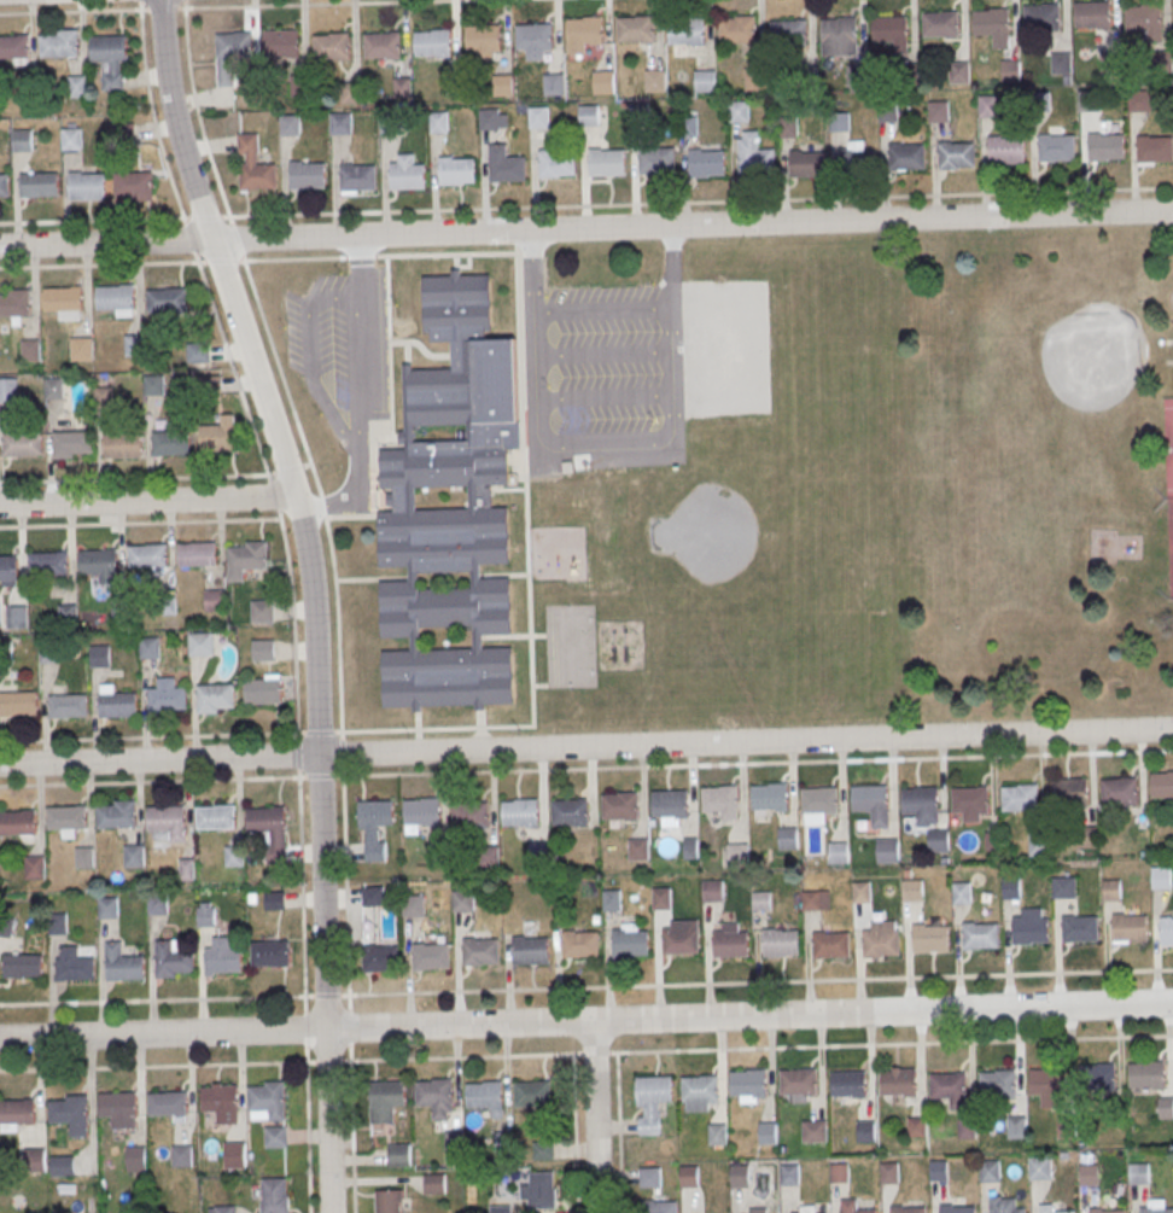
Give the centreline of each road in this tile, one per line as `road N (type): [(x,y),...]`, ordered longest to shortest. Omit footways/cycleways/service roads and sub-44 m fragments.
road 1 (residential): [(1172,211),(0,246)]
road 2 (residential): [(1172,1004),(0,1039)]
road 3 (residential): [(1172,730),(0,765)]
road 4 (residential): [(325,1030),(309,547),(182,153),(161,0)]
road 5 (residential): [(294,495),(0,506)]
road 6 (residential): [(597,1212),(591,1022)]
road 7 (residential): [(330,1212),(325,1030)]

